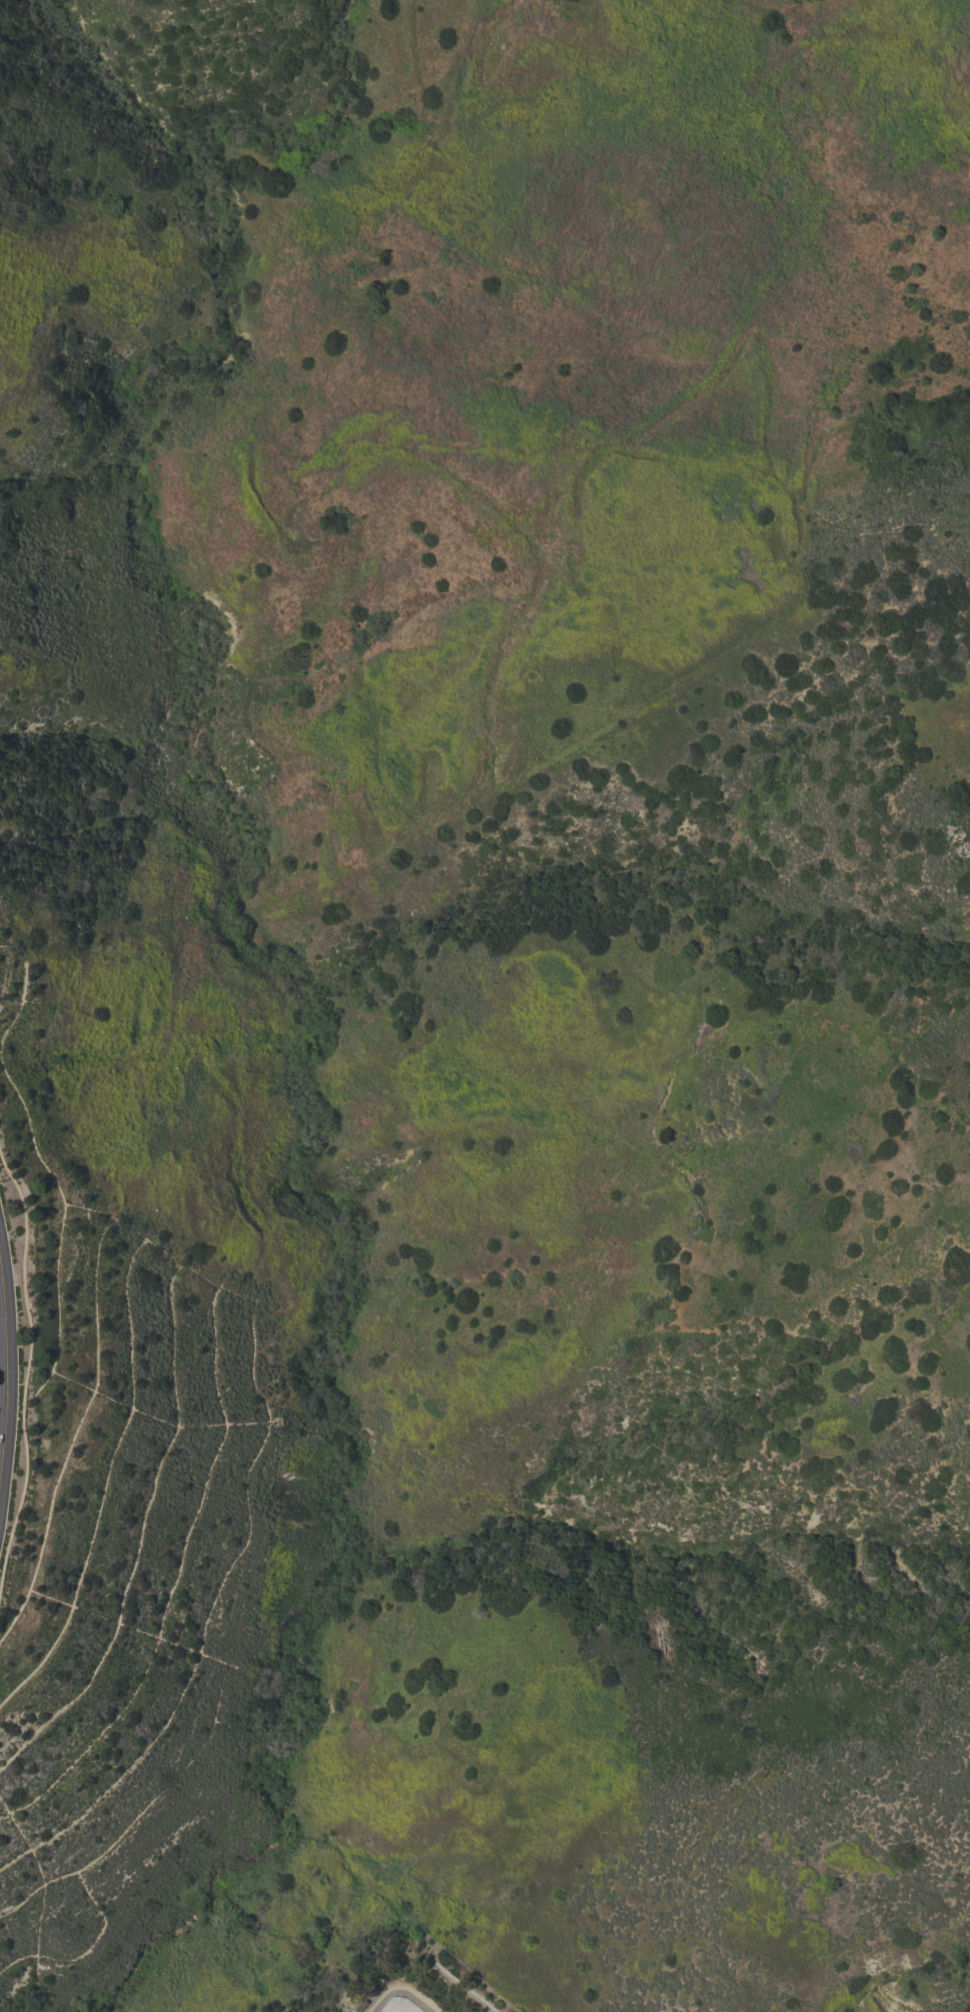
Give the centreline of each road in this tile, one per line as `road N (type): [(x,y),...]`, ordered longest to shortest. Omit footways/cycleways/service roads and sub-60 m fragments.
road 1 (residential): [(0,1460),(0,1287)]

